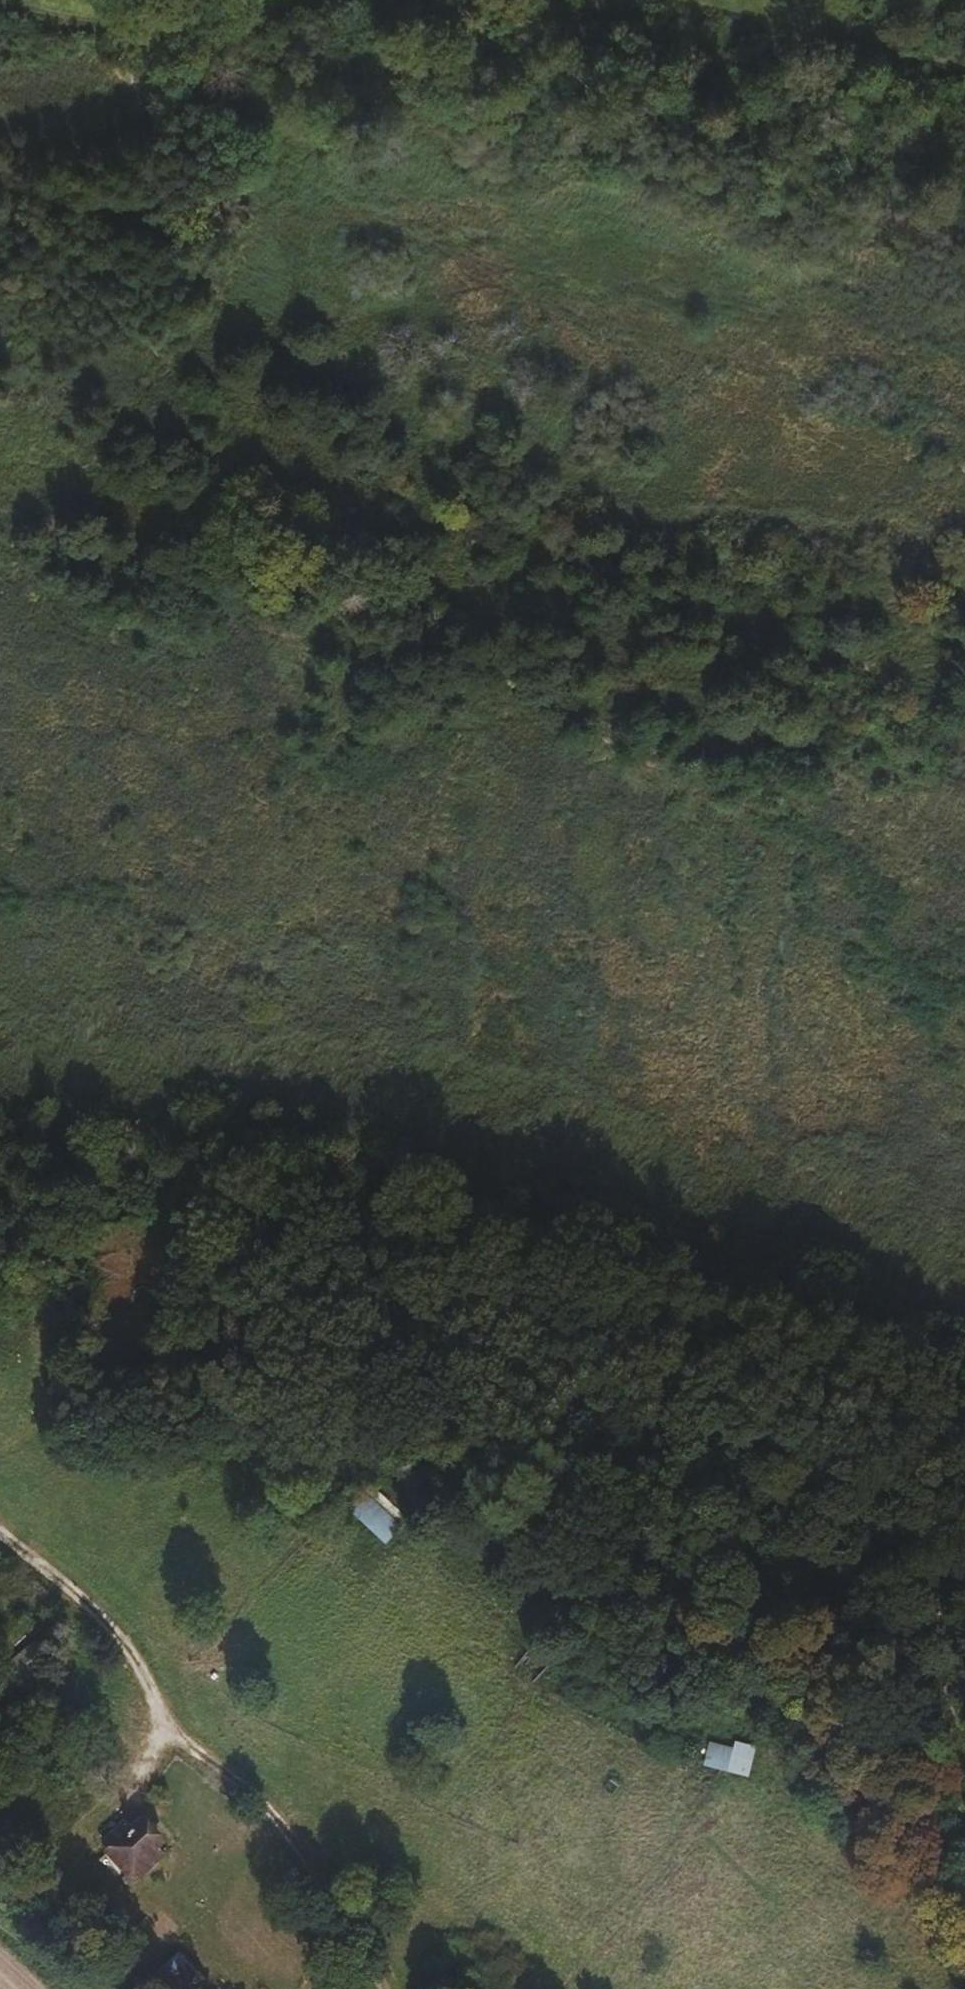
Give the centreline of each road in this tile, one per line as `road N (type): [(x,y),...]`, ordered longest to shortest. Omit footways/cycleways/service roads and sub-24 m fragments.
road 1 (track): [(0,1527),(58,1567),(297,1833),(386,1988)]

